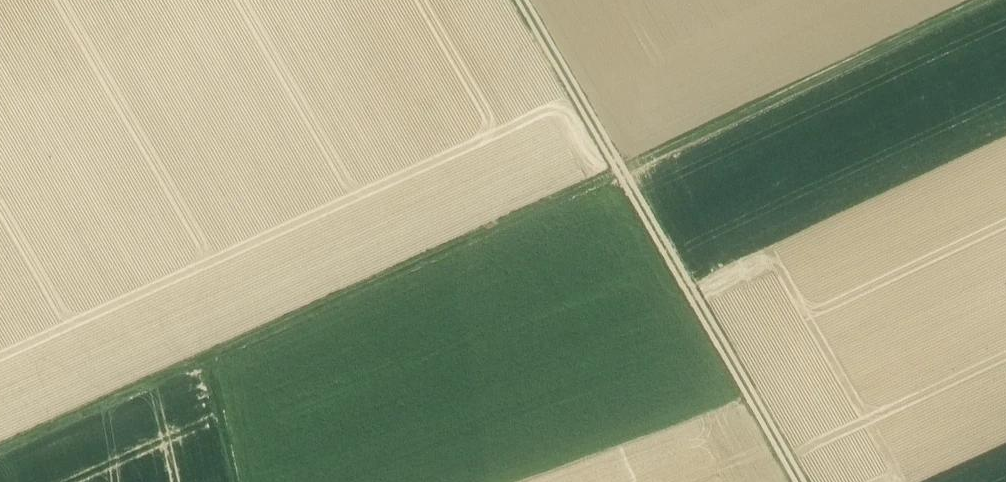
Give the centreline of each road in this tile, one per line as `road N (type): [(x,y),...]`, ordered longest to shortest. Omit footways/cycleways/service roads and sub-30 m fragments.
road 1 (track): [(0,452),(991,0)]
road 2 (track): [(803,481),(524,0)]
road 3 (track): [(213,356),(238,481)]

